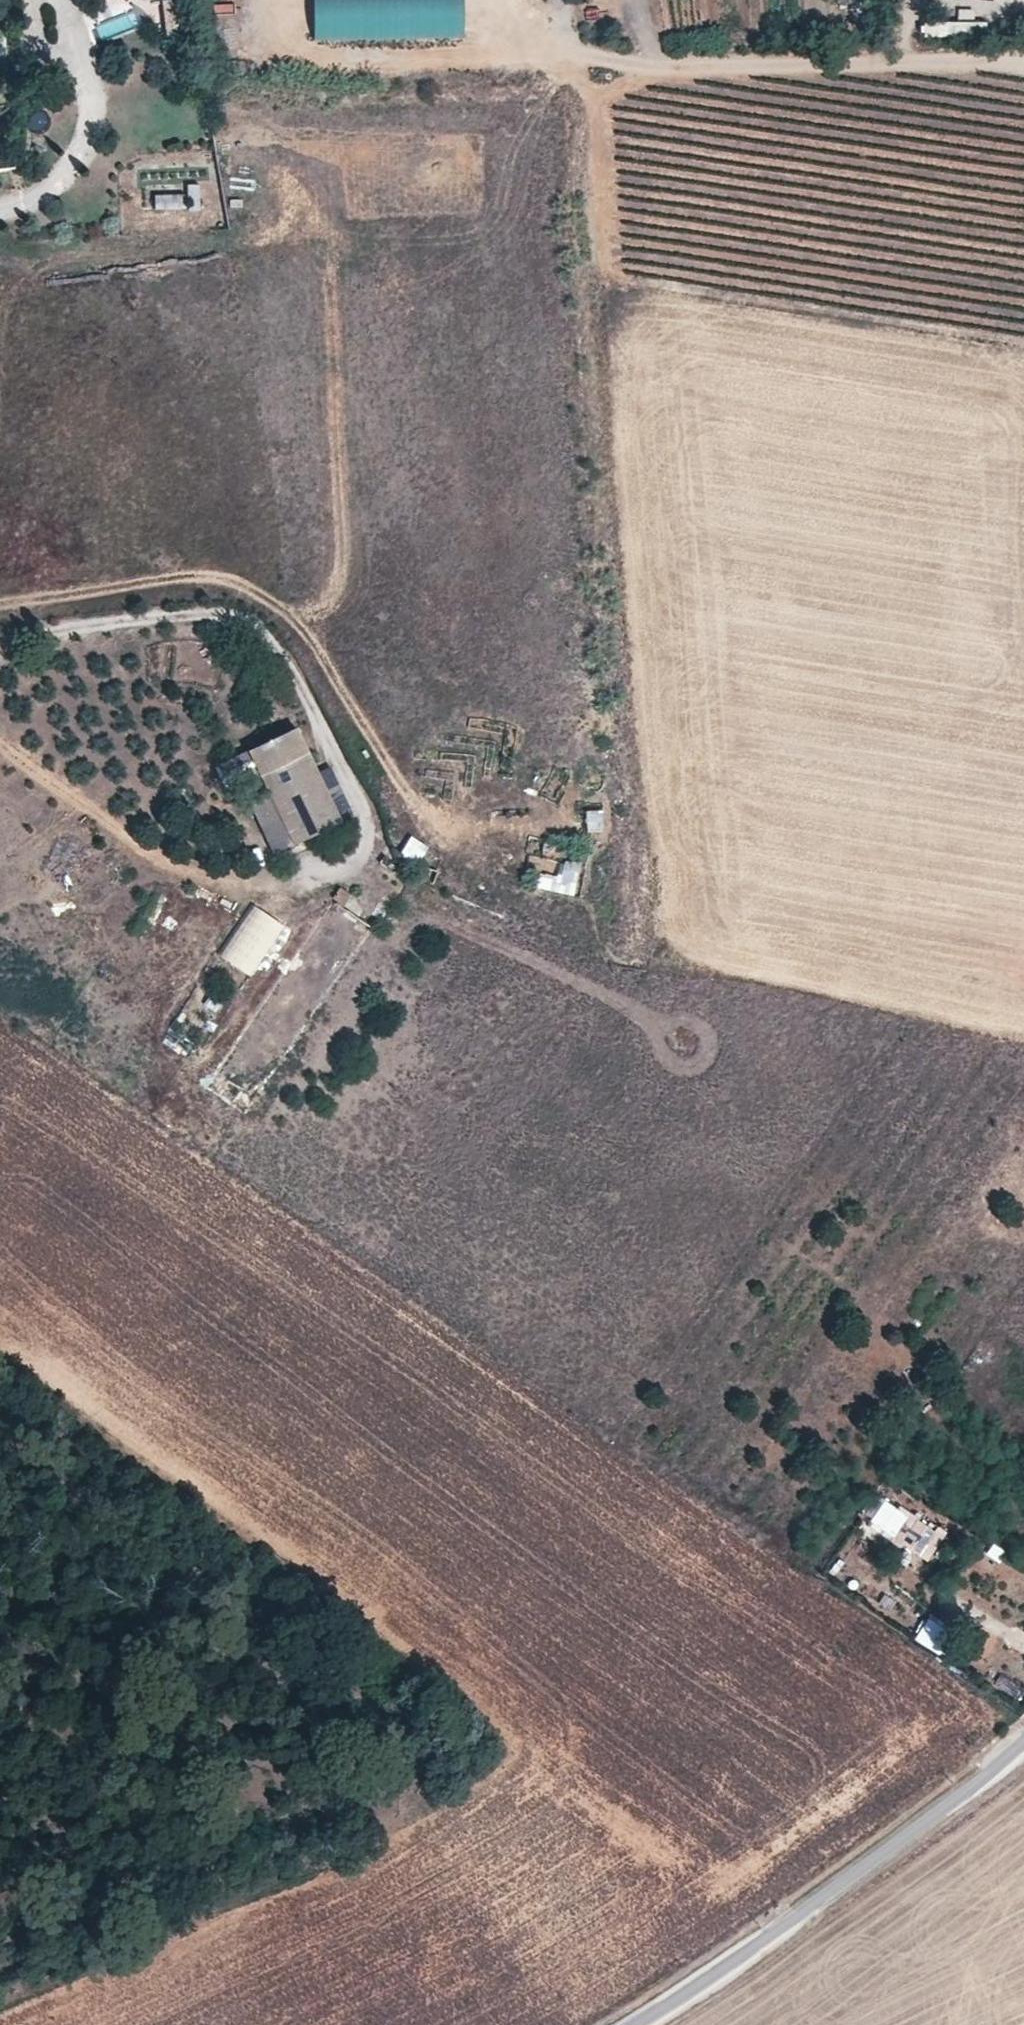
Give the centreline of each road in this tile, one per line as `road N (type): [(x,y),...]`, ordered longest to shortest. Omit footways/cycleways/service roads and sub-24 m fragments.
road 1 (unclassified): [(651,2024),(951,1834),(1023,1767)]

